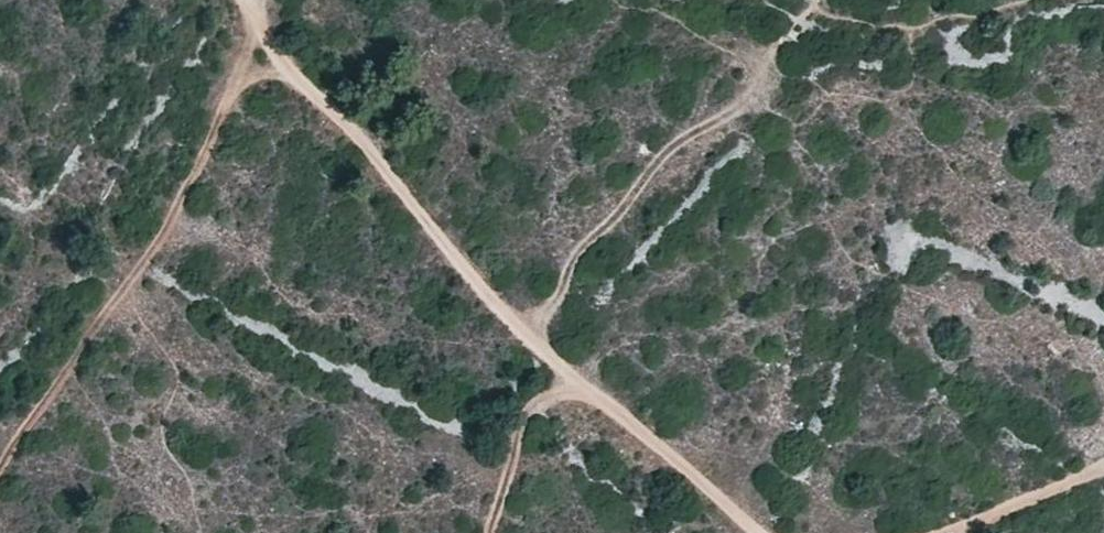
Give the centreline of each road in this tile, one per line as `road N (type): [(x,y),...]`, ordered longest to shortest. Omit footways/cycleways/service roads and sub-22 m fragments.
road 1 (track): [(245,0),(304,88),(565,377),(757,521),(784,532)]
road 2 (track): [(816,18),(767,51),(743,112),(678,143),(610,225),(574,250),(553,307),(525,333)]
road 3 (track): [(587,393),(532,409),(492,532)]
road 4 (track): [(948,532),(1103,465)]

